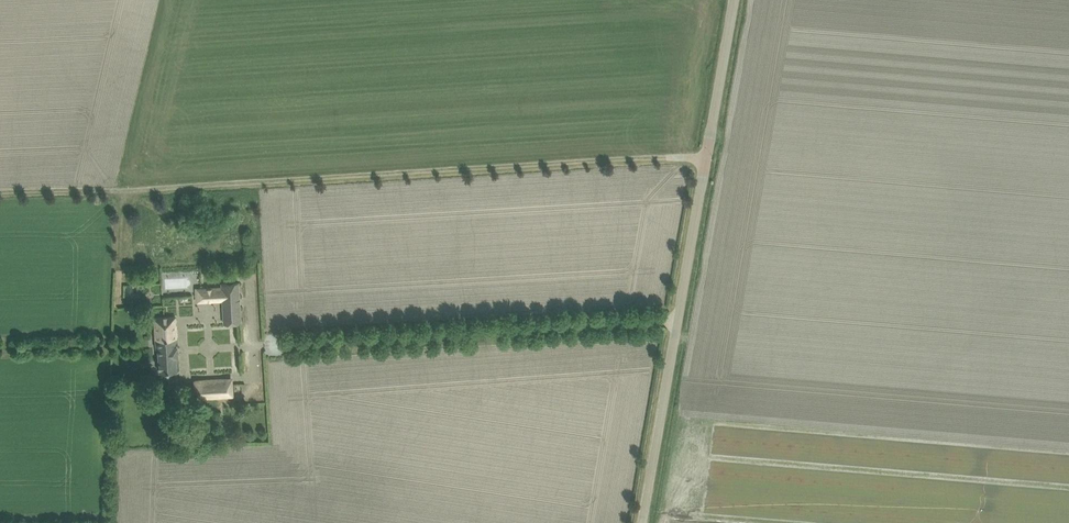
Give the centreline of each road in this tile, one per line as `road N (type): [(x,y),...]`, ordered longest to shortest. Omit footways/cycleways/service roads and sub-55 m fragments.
road 1 (track): [(0,193),(705,160)]
road 2 (unclassified): [(642,522),(734,0)]

